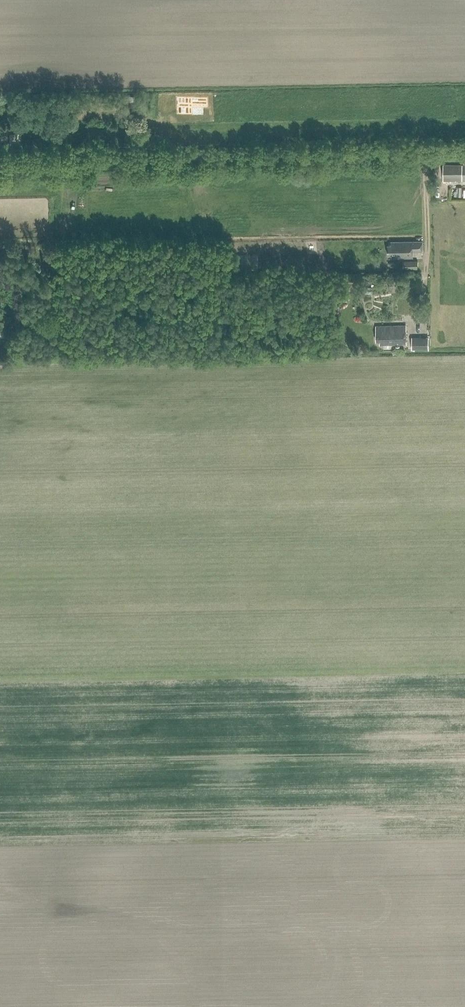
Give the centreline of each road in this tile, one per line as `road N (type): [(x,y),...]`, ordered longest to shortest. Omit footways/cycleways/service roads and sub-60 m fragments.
road 1 (unclassified): [(0,162),(464,151)]

